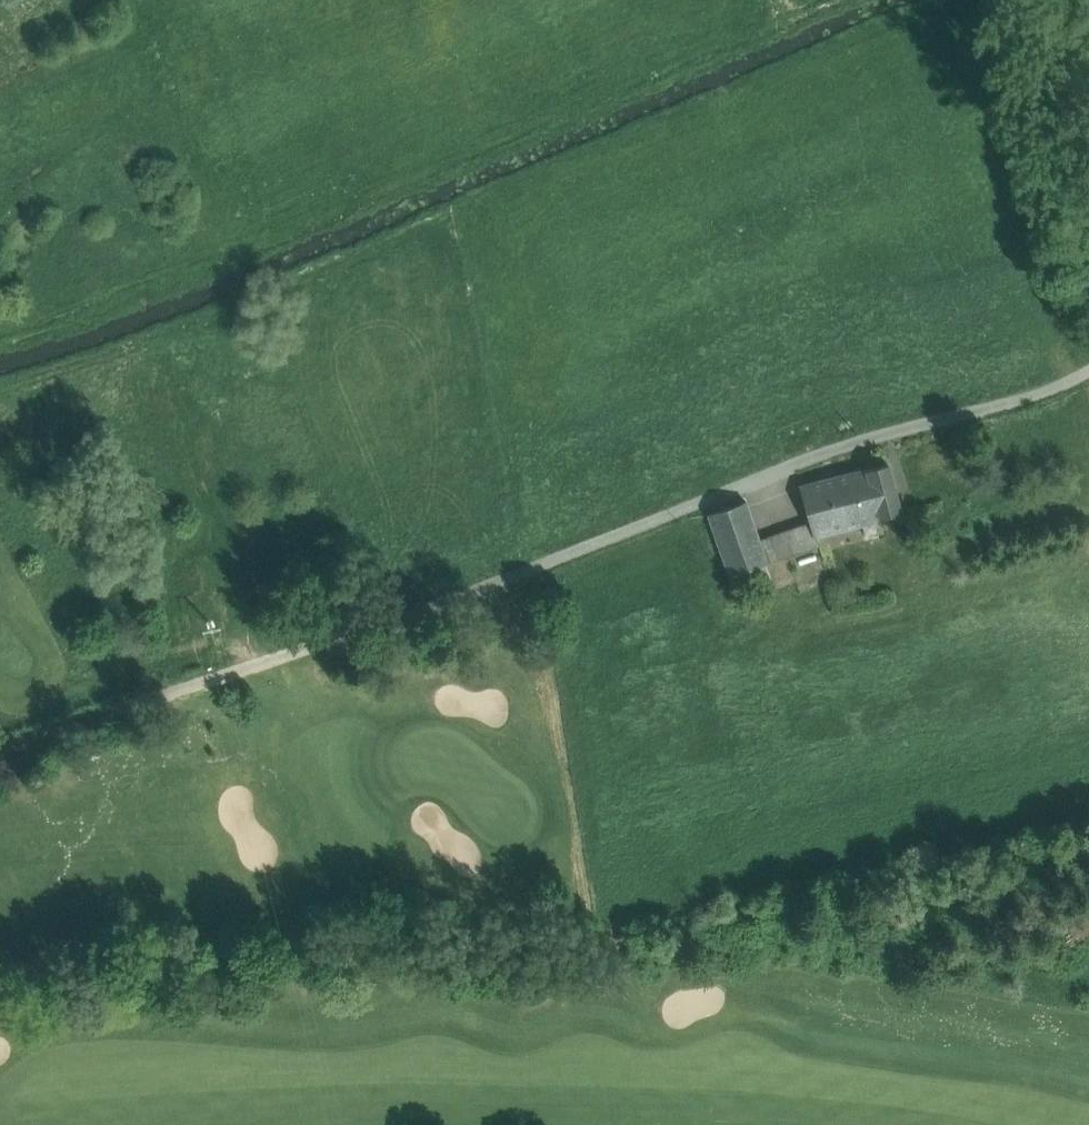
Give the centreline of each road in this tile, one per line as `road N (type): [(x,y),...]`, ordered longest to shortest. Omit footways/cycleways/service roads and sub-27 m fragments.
road 1 (track): [(0,749),(438,606),(851,443),(1088,377)]

